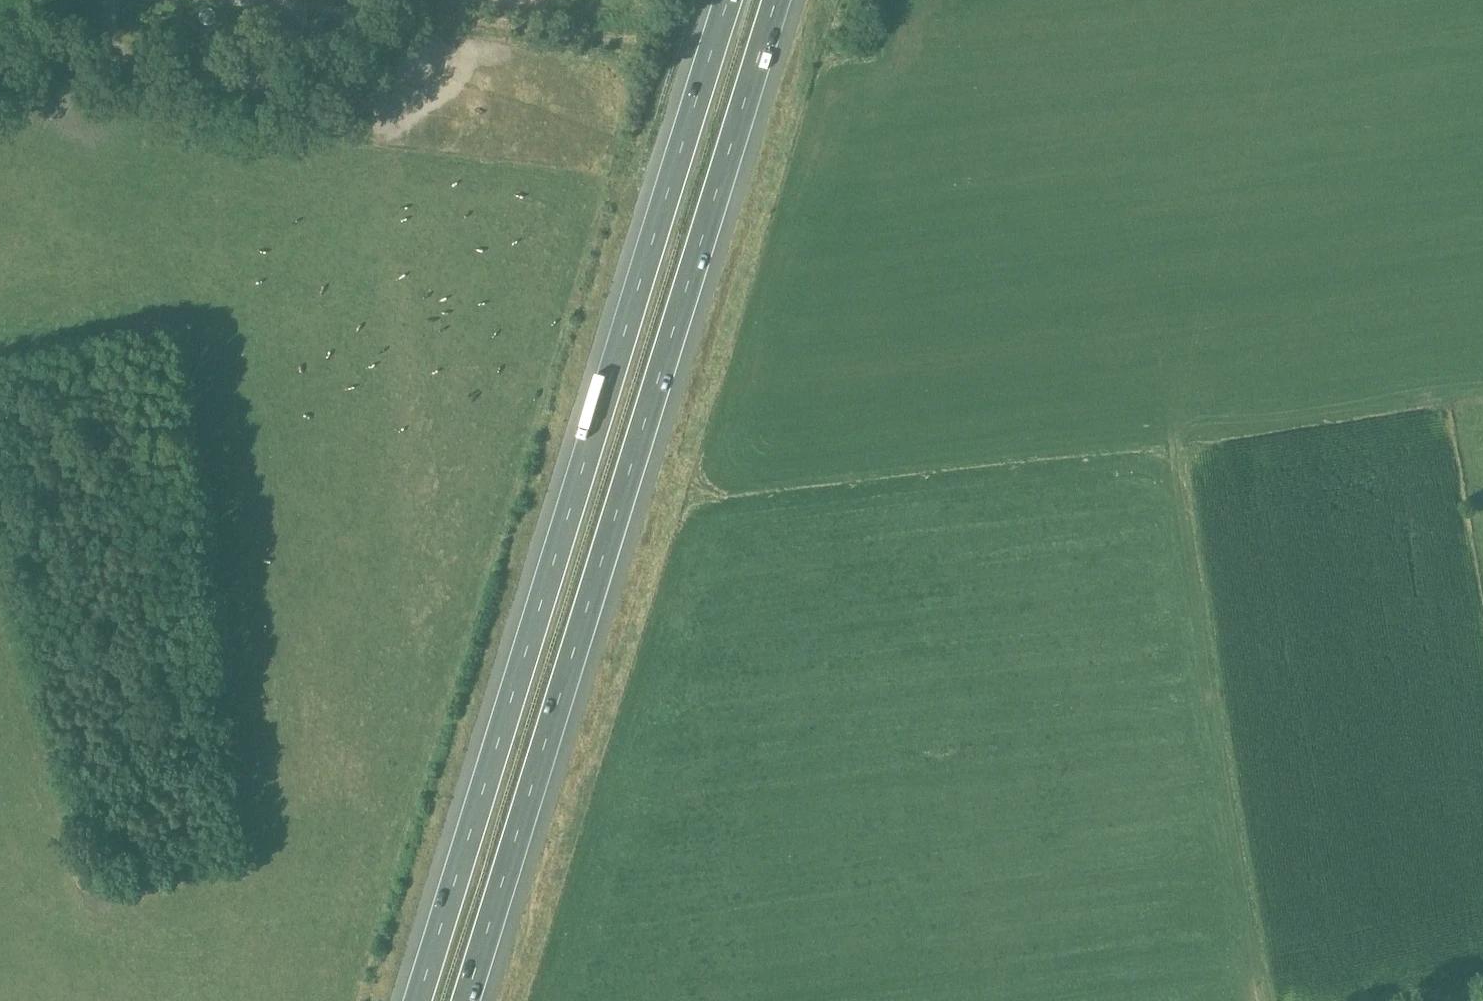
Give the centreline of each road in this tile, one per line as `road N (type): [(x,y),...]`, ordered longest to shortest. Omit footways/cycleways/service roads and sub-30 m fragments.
road 1 (motorway): [(733,0),(420,1000)]
road 2 (motorway): [(468,1000),(778,0)]
road 3 (track): [(0,75),(82,52),(158,96),(223,113),(275,104),(340,72),(366,0)]

